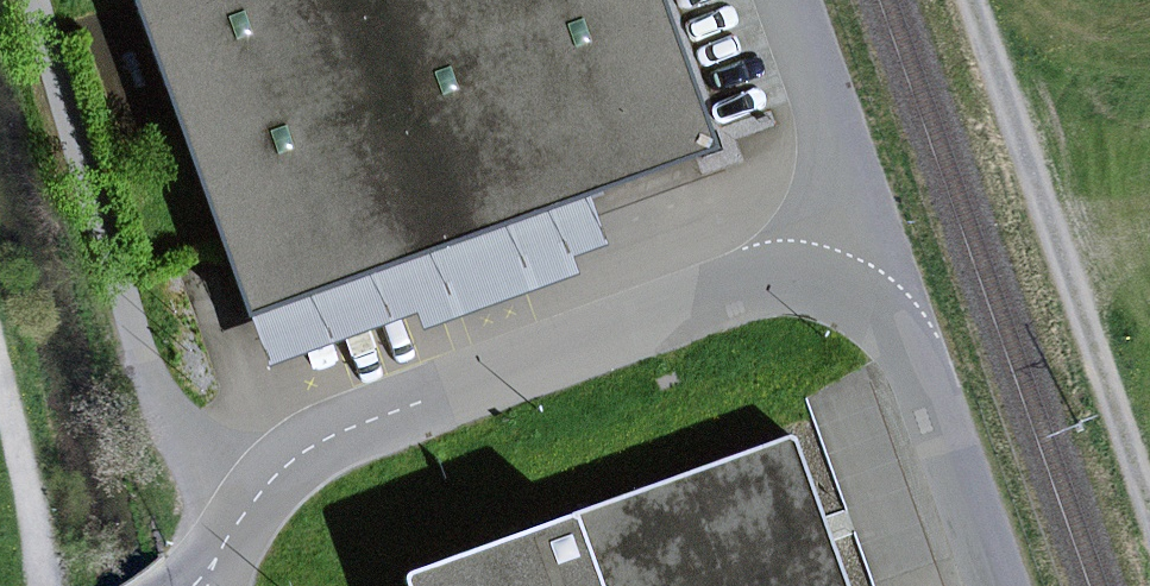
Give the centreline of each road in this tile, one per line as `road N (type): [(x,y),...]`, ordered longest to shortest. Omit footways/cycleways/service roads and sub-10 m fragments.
road 1 (unclassified): [(830,285),(777,277),(724,289),(328,437),(257,494),(197,585)]
road 2 (track): [(1149,505),(969,0)]
road 3 (unclassified): [(997,585),(916,360),(869,305),(830,285)]
road 4 (unclassified): [(785,0),(832,132),(830,285)]
road 5 (track): [(52,585),(0,367)]

